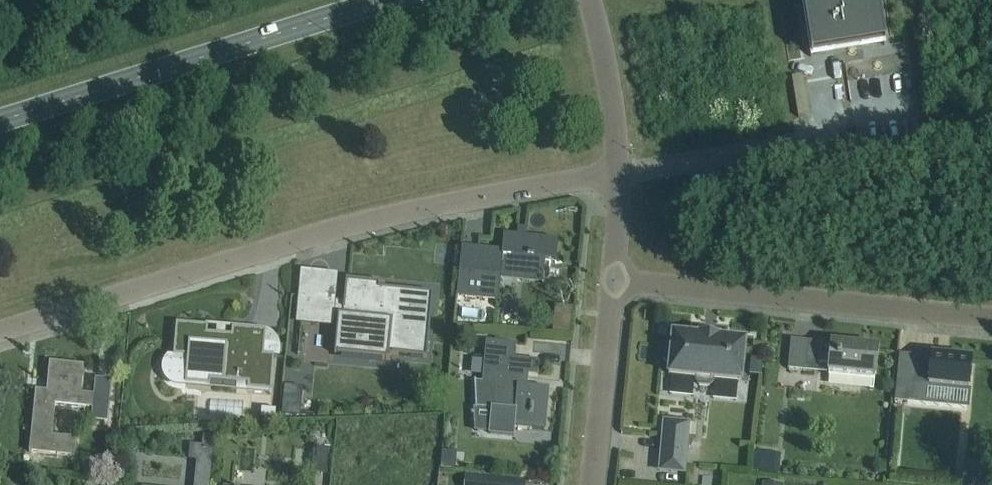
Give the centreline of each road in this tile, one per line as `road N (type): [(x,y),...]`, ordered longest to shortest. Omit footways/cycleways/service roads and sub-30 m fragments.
road 1 (residential): [(0,330),(385,218),(612,173)]
road 2 (secondary): [(0,122),(385,0)]
road 3 (residential): [(991,323),(607,289)]
road 4 (residential): [(595,484),(607,289)]
road 5 (residential): [(612,173),(609,89),(589,0)]

